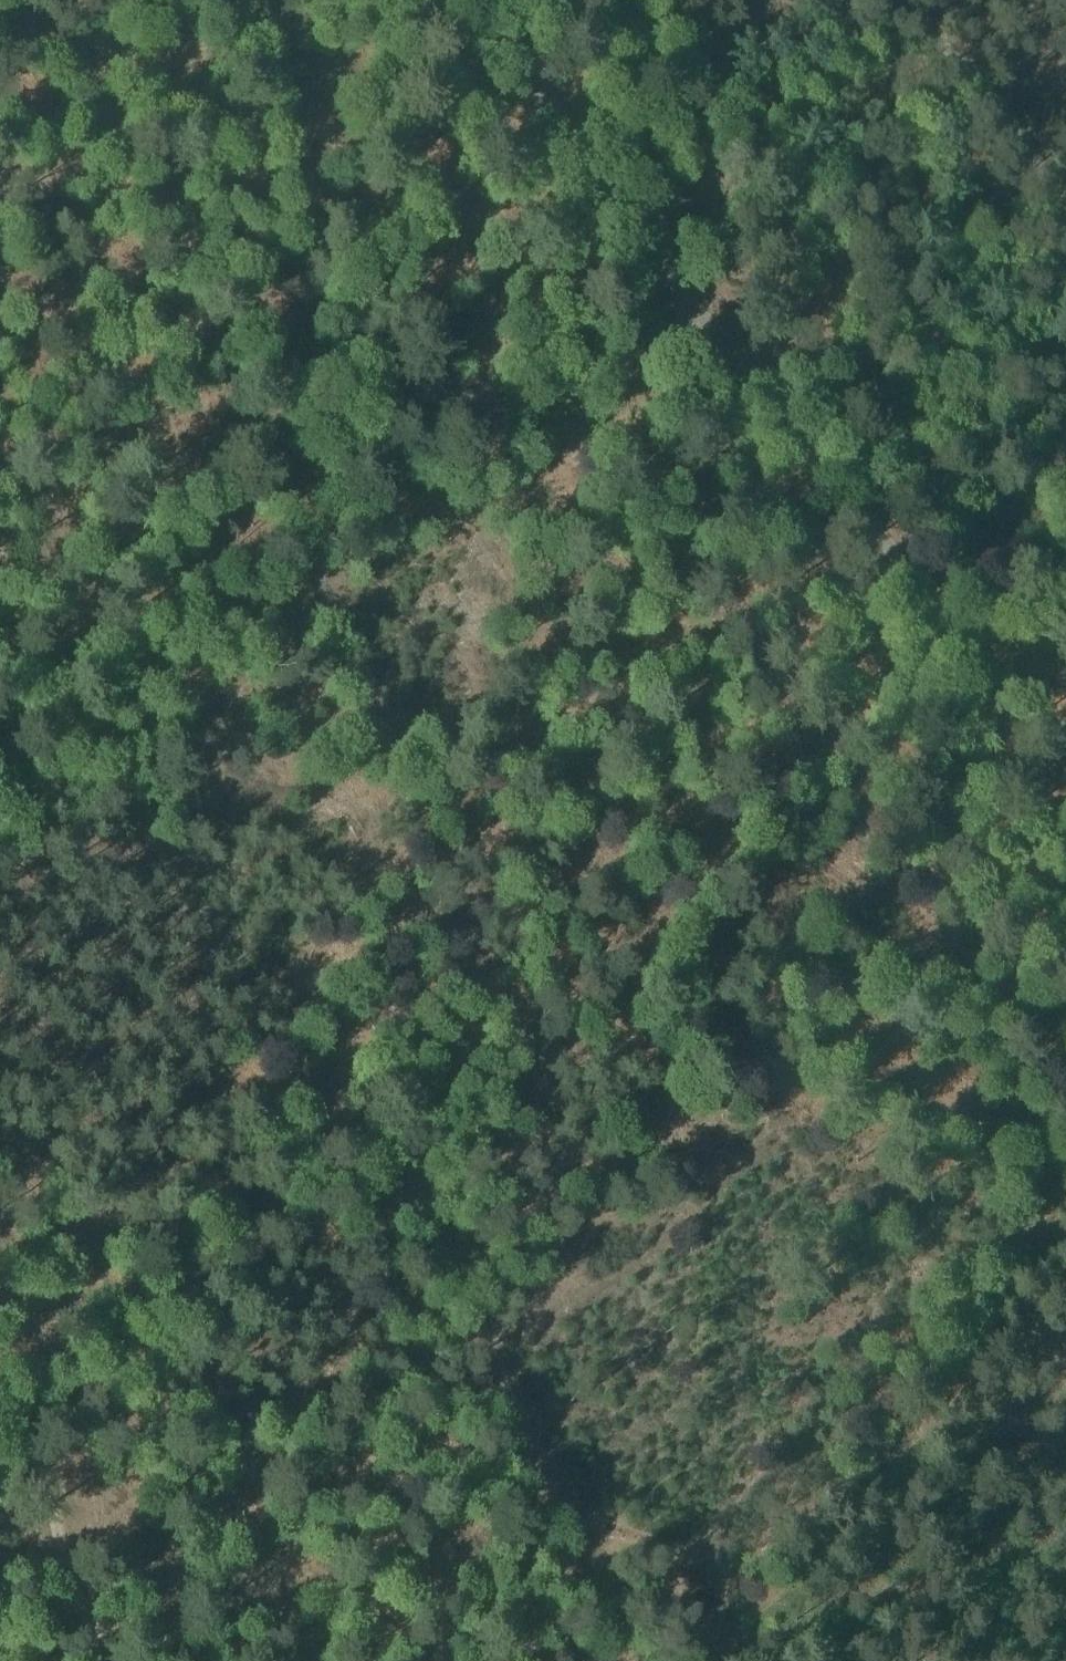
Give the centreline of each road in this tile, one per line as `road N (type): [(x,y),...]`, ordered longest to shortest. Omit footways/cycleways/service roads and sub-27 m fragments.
road 1 (unclassified): [(480,0),(494,31),(721,329),(1065,690)]
road 2 (track): [(726,1660),(901,1449),(1065,1303)]
road 3 (track): [(0,1404),(144,1660)]

